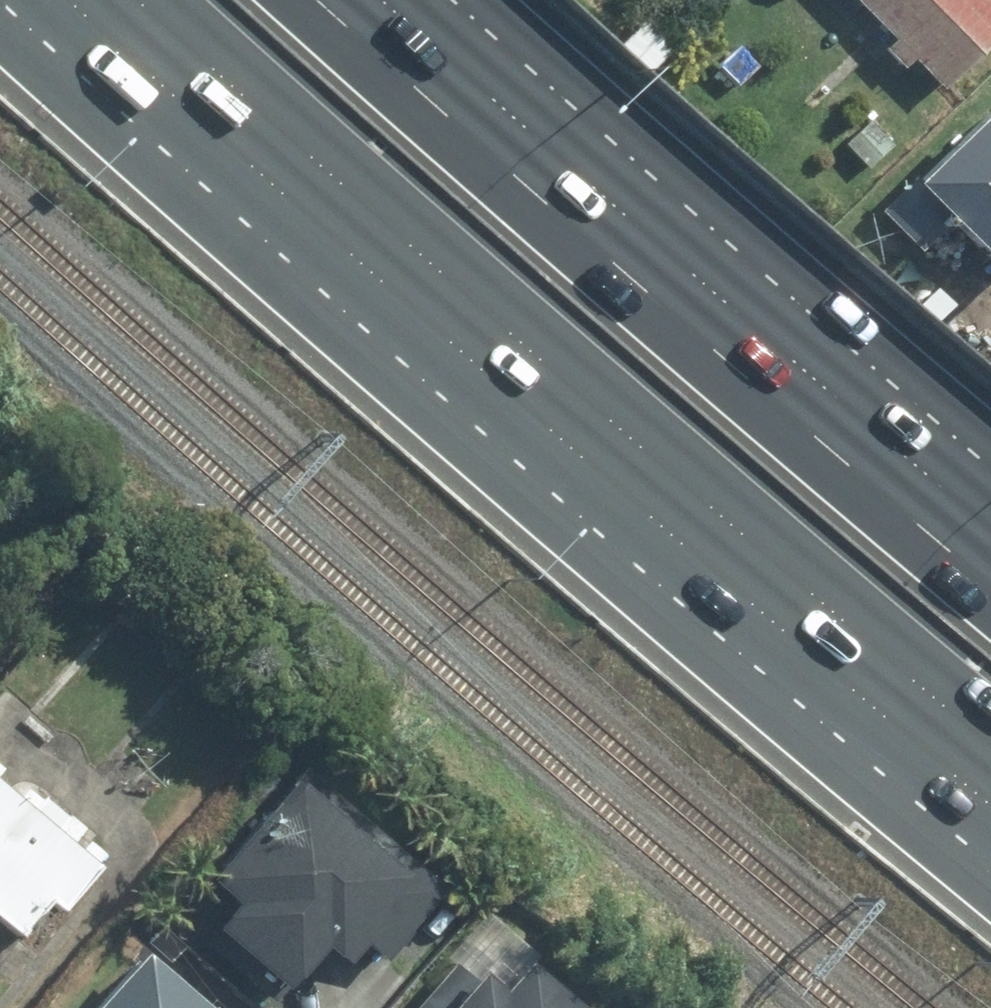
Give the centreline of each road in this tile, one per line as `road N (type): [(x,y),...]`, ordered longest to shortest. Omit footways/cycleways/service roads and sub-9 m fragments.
road 1 (motorway): [(990,738),(307,159),(137,0)]
road 2 (motorway): [(329,0),(518,172),(990,572)]

